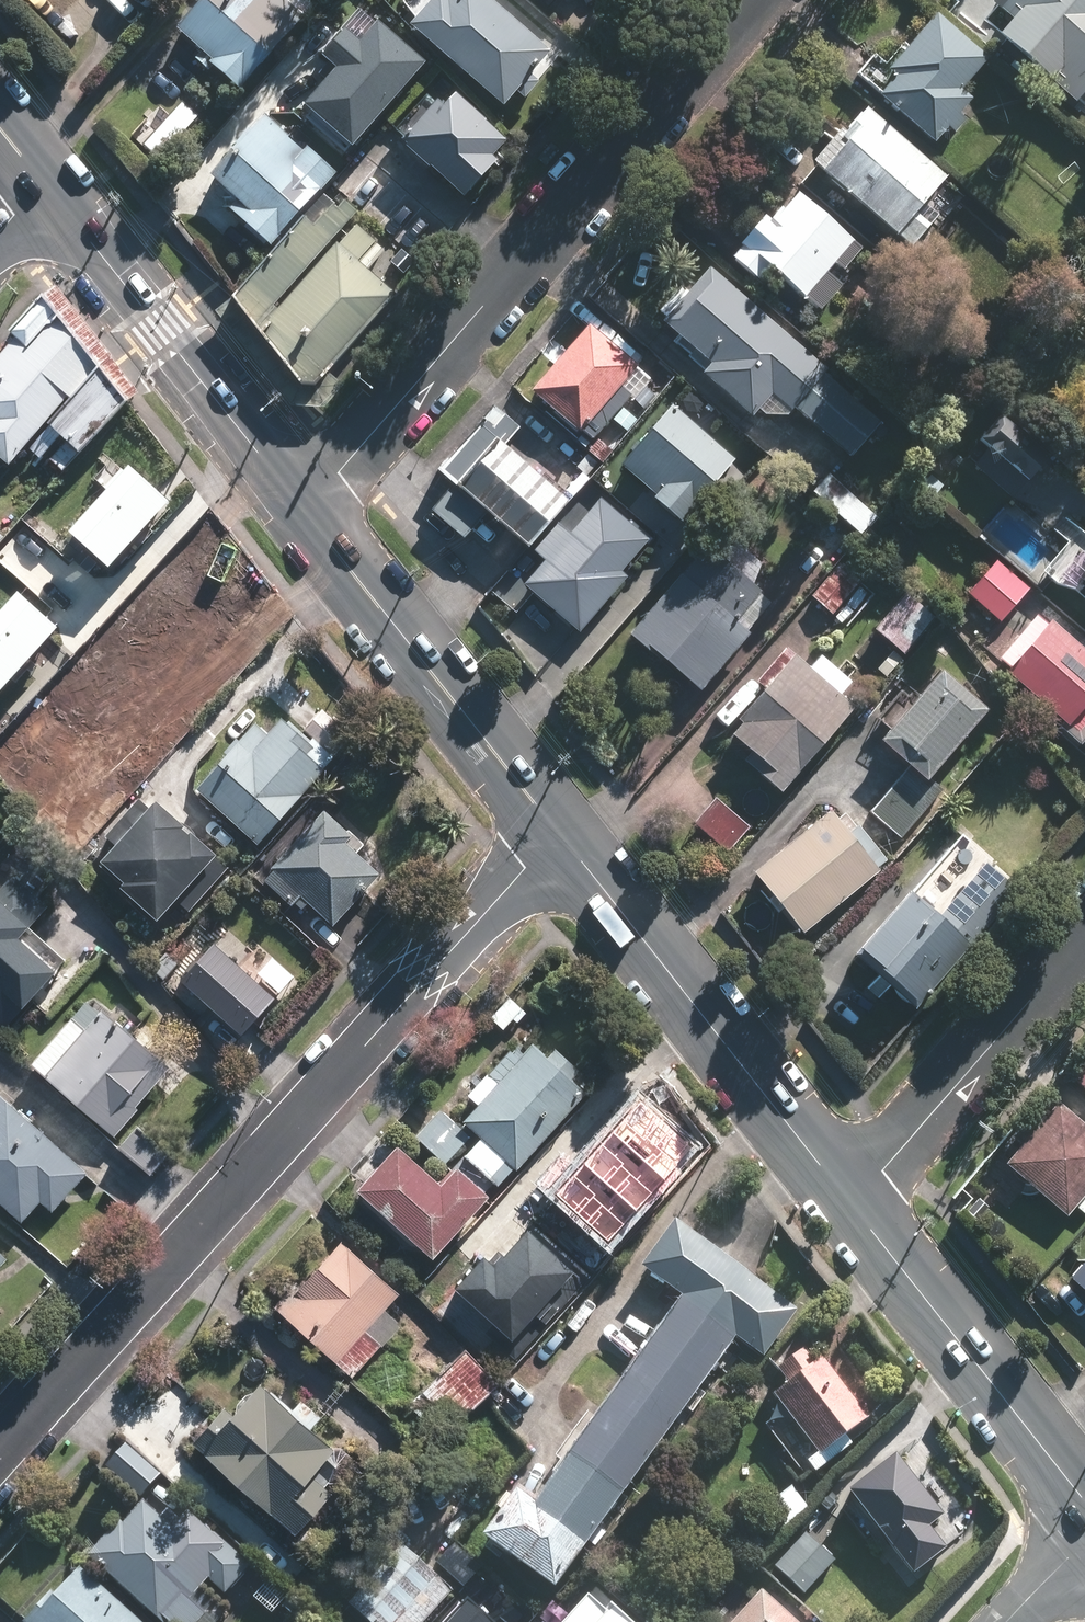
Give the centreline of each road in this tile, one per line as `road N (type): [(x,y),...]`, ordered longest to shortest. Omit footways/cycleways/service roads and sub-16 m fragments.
road 1 (residential): [(559,833),(0,1451)]
road 2 (residential): [(750,0),(339,471),(300,507)]
road 3 (secondary): [(559,833),(848,1199)]
road 4 (secondary): [(300,507),(559,833)]
road 5 (secondary): [(53,185),(300,507)]
road 6 (secondary): [(848,1199),(1084,1501)]
road 7 (residential): [(1084,937),(898,1154),(848,1199)]

